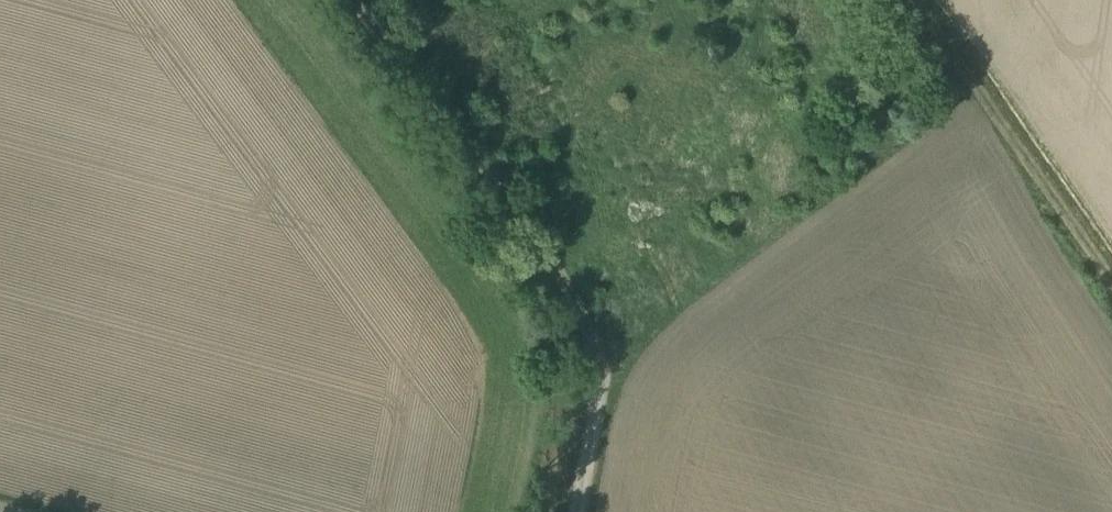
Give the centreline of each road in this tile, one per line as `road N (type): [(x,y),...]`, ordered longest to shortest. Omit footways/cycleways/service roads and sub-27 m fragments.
road 1 (track): [(603,364),(574,295),(358,0)]
road 2 (unclassified): [(577,511),(603,364)]

